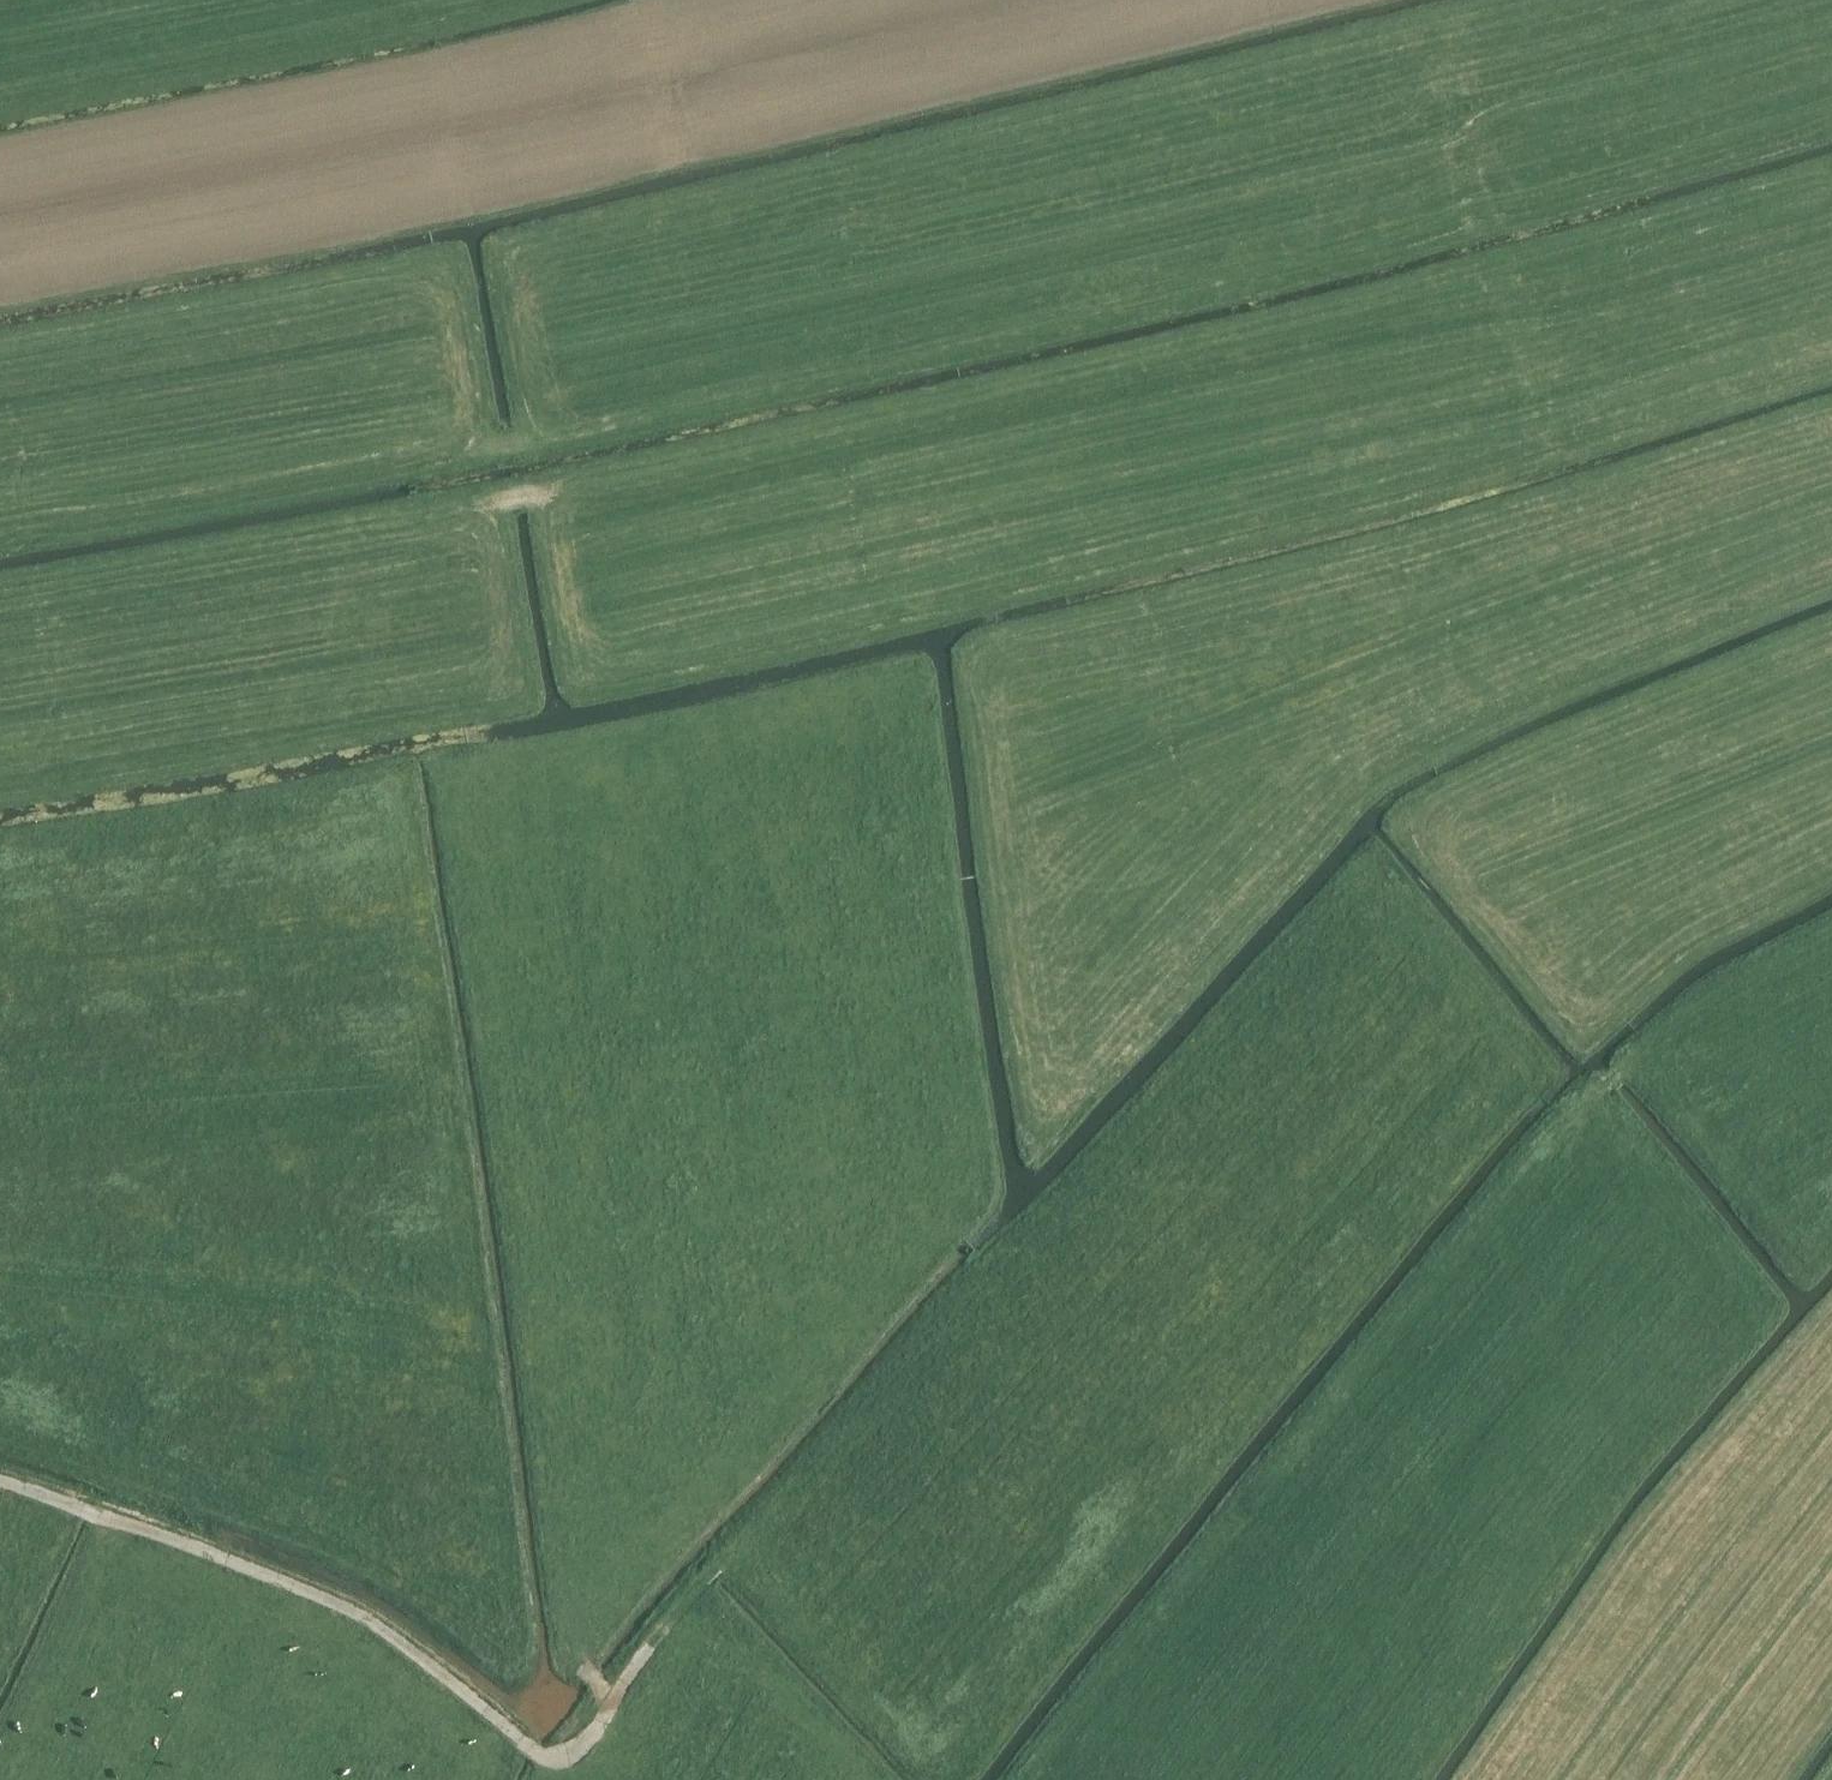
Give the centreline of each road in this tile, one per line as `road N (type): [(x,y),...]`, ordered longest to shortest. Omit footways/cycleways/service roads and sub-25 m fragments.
road 1 (track): [(612,1699),(585,1739),(557,1754),(526,1743),(350,1605),(0,1483)]
road 2 (track): [(718,1565),(612,1699),(583,1663)]

